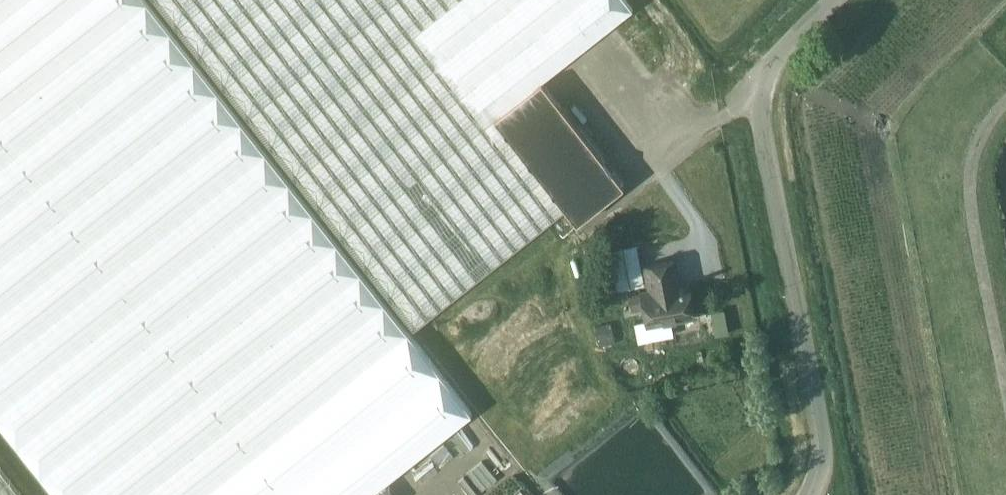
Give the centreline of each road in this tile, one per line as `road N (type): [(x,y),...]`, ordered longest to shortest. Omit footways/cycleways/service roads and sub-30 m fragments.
road 1 (unclassified): [(814,494),(826,454),(756,136),(768,56),(826,0)]
road 2 (unclassified): [(1005,390),(972,204),(982,136),(1005,106)]

